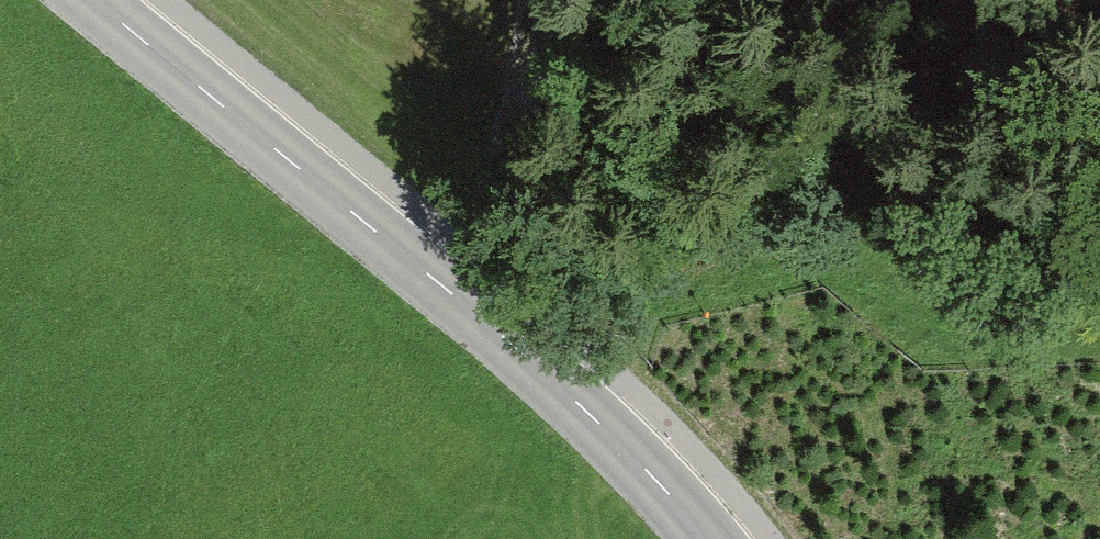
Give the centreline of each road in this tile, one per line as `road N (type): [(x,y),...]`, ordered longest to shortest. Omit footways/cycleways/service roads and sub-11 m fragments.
road 1 (tertiary): [(92,0),(555,380),(710,538)]
road 2 (track): [(555,380),(586,348),(664,306),(837,262),(937,346),(1099,341)]
road 3 (track): [(528,0),(473,257),(444,288)]

